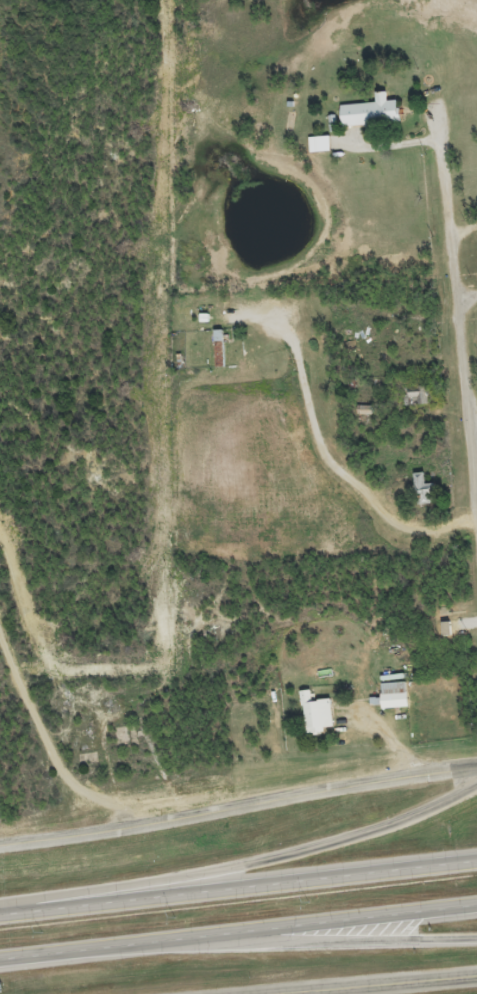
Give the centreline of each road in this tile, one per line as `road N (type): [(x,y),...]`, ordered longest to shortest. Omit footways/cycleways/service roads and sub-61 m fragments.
road 1 (motorway): [(476,784),(383,827),(274,857),(0,903)]
road 2 (tertiary): [(0,845),(476,768)]
road 3 (motorway): [(476,859),(0,913)]
road 4 (motorway): [(0,958),(476,904)]
road 5 (residential): [(476,527),(437,112)]
road 6 (motorway): [(107,946),(476,937)]
road 7 (tertiary): [(292,993),(476,977)]

